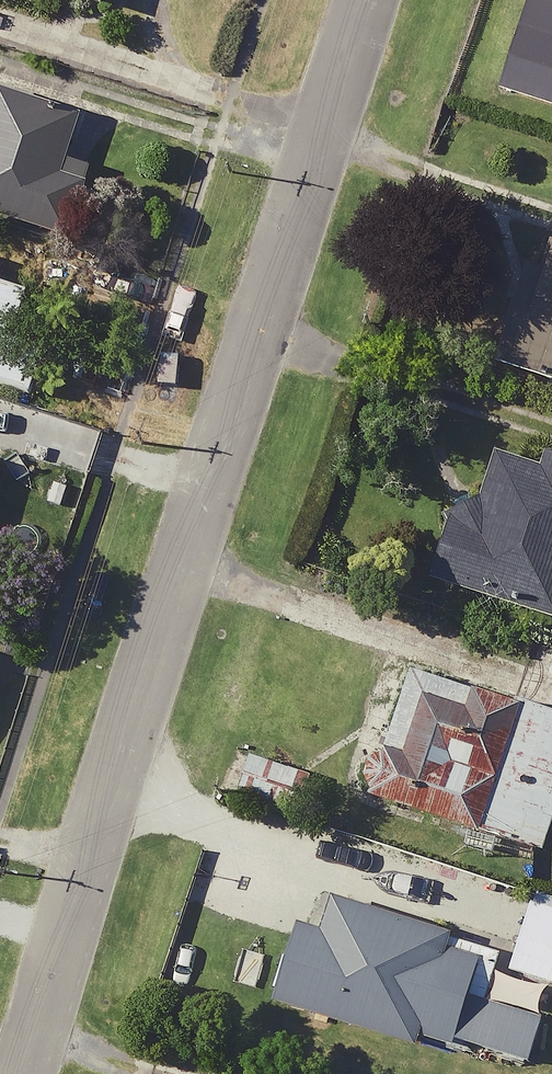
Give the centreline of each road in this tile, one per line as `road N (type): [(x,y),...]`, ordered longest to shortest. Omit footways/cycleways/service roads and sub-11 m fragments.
road 1 (residential): [(22,1073),(368,0)]

